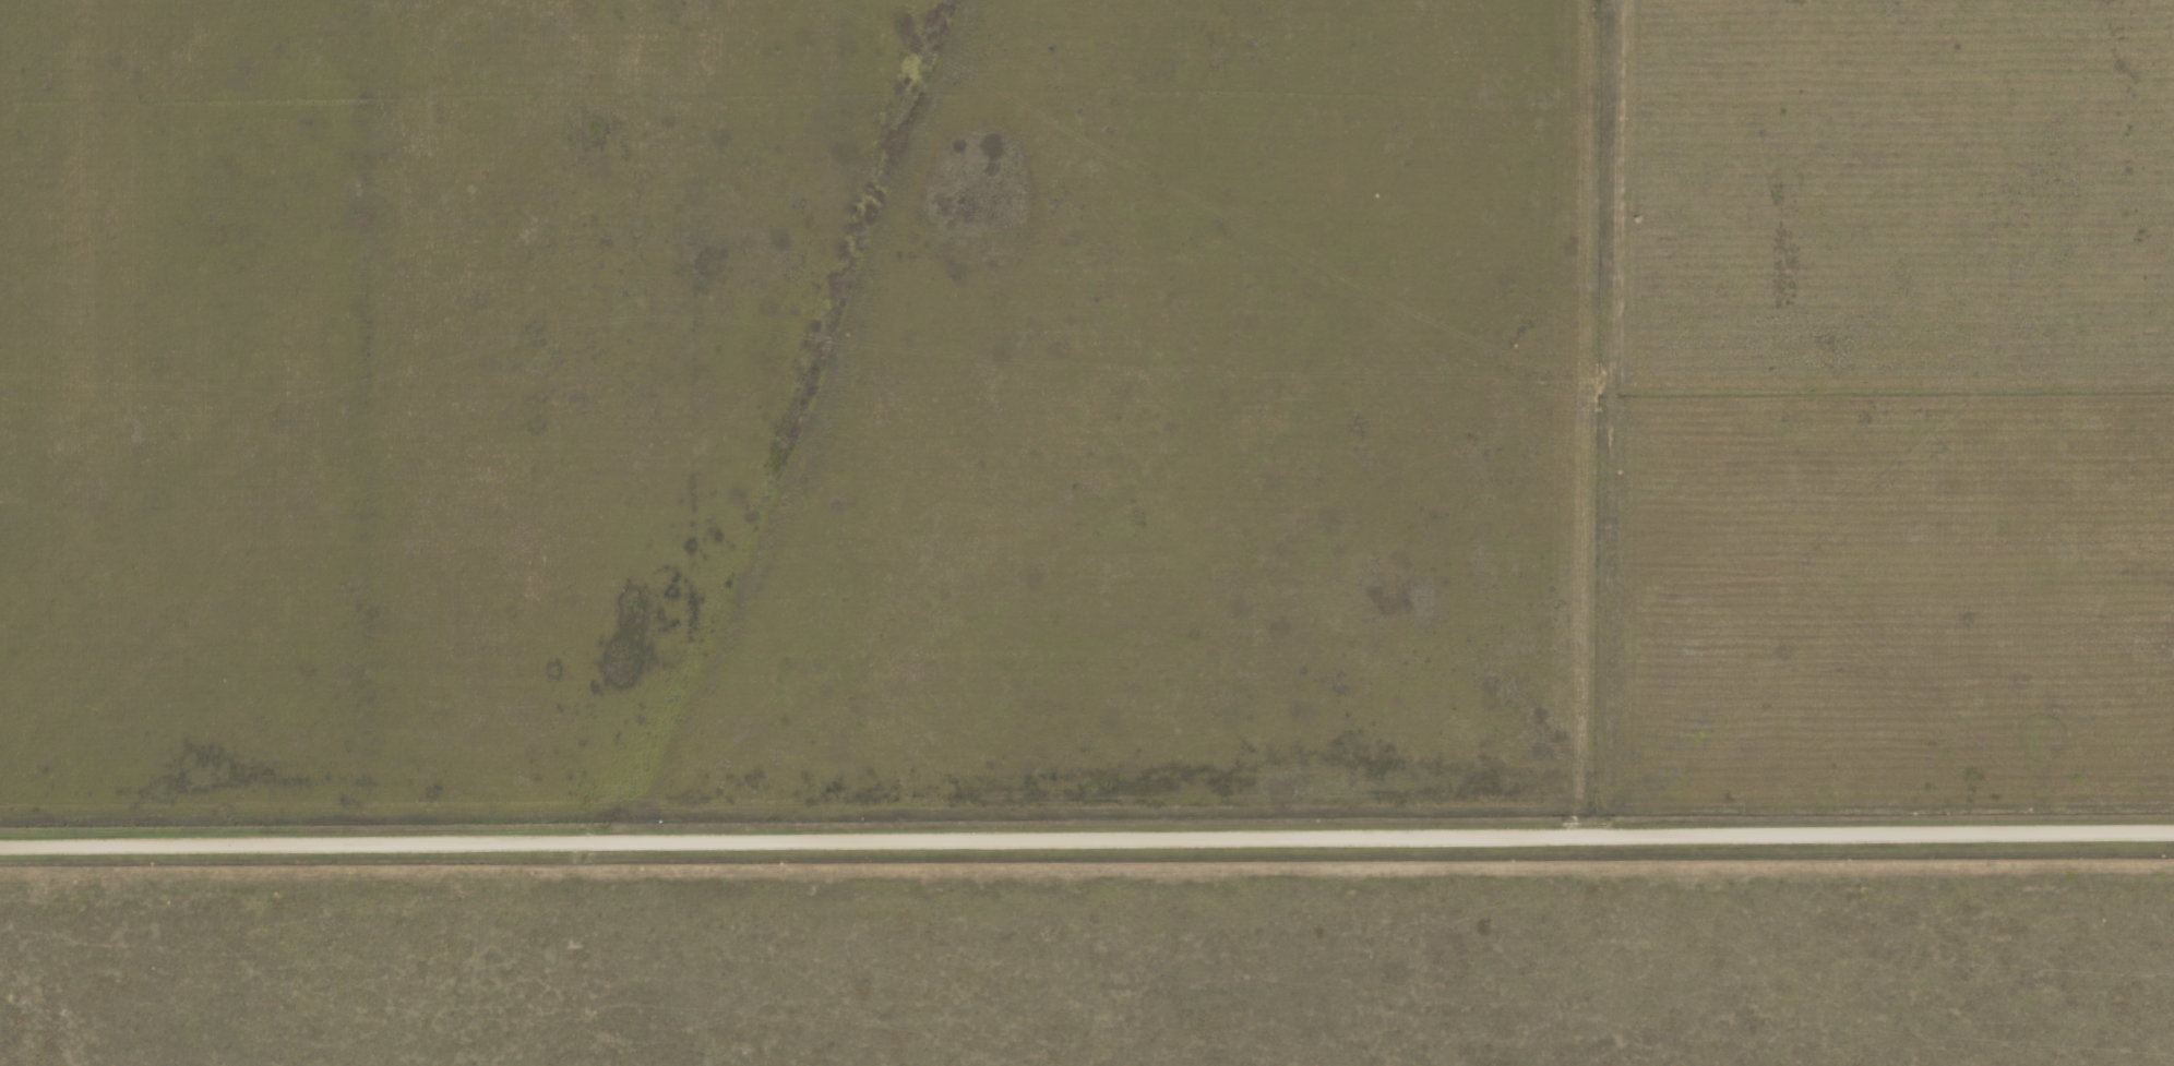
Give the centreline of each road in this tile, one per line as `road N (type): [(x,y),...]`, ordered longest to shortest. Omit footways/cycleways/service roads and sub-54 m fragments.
road 1 (residential): [(2173,830),(0,845)]

